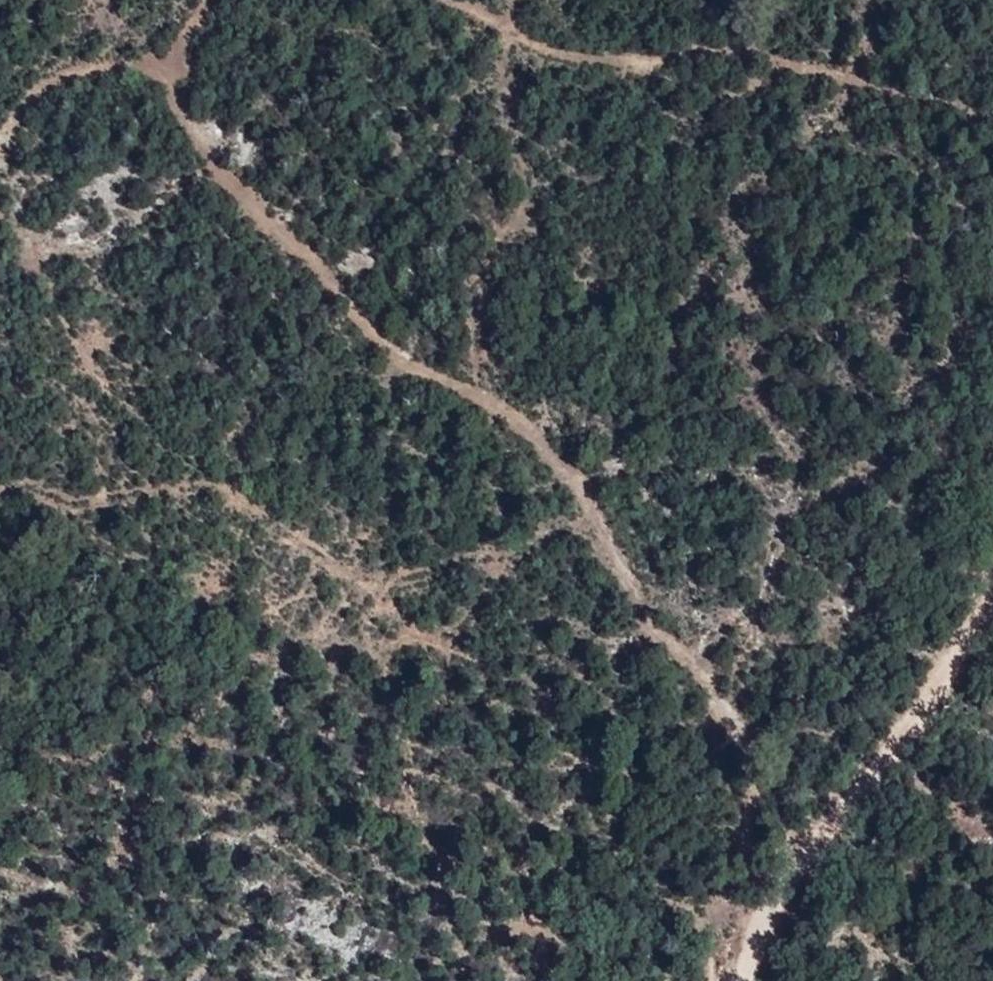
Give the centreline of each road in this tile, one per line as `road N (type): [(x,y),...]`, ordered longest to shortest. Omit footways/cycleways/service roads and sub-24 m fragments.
road 1 (track): [(725,980),(906,714),(992,509)]

